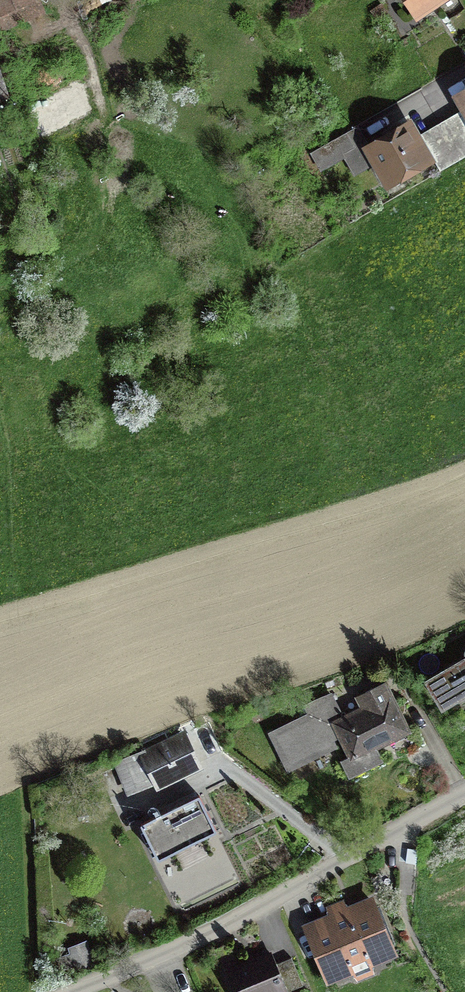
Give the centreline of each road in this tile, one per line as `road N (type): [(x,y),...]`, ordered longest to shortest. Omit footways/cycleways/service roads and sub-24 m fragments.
road 1 (residential): [(464,798),(206,939),(79,991)]

